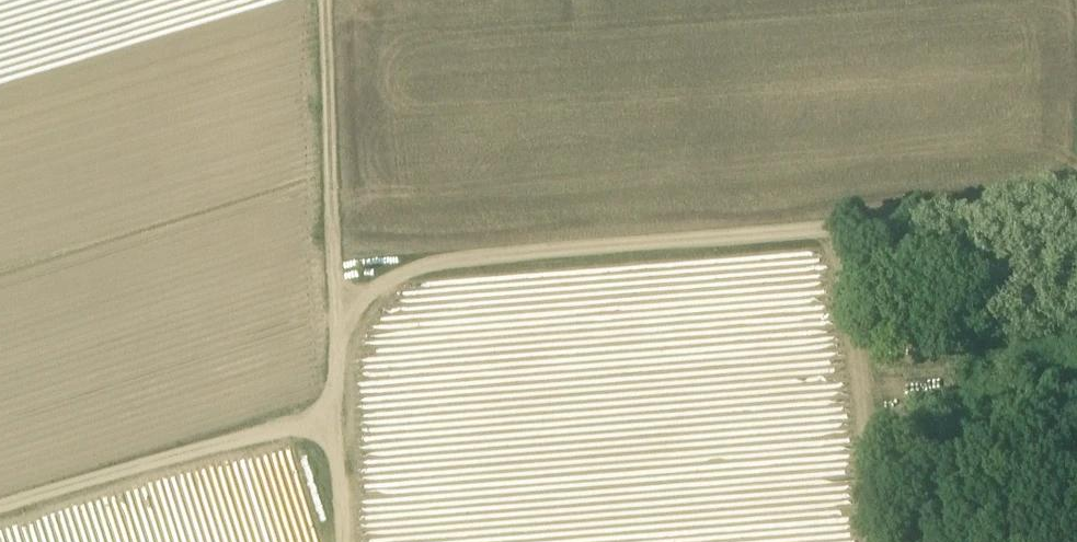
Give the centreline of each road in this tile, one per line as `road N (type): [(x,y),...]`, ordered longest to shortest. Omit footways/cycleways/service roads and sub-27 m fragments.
road 1 (track): [(1076,210),(445,268),(371,304),(339,370)]
road 2 (track): [(339,370),(324,0)]
road 3 (track): [(340,420),(0,517)]
road 4 (track): [(345,541),(340,420)]

